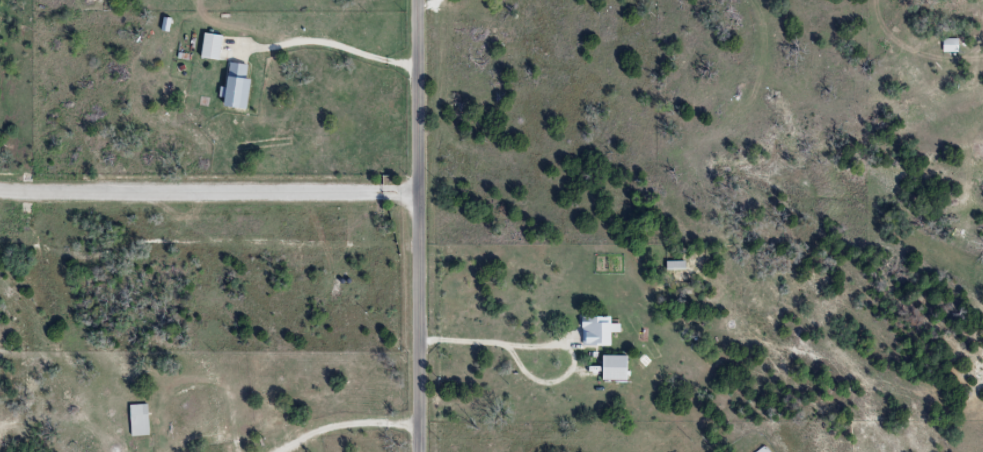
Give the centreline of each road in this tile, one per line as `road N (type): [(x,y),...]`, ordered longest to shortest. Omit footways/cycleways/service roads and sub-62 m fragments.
road 1 (residential): [(416,0),(419,451)]
road 2 (residential): [(0,190),(417,192)]

